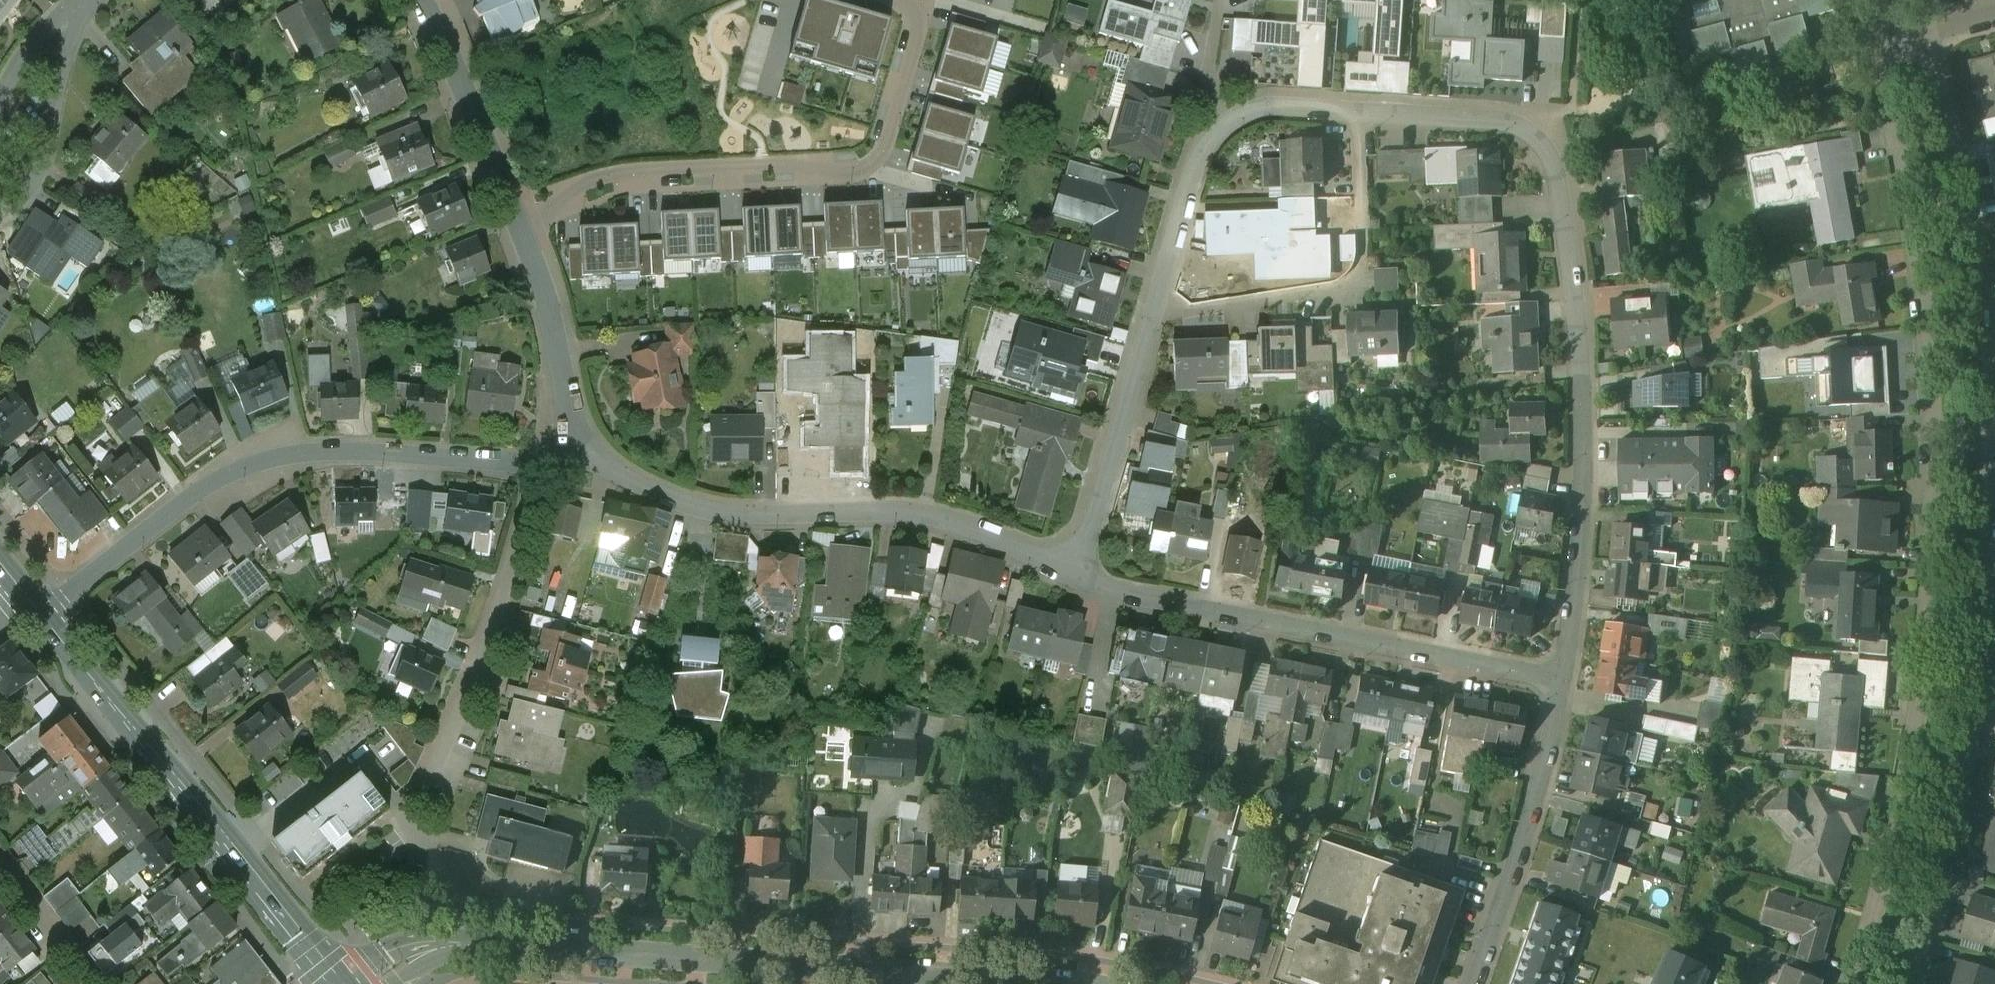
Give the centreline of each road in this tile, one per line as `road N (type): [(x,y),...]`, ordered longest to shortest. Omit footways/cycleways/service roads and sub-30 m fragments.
road 1 (residential): [(1906,41),(1884,48),(1922,229),(1941,448),(1940,546),(1908,800),(1860,983)]
road 2 (tertiary): [(337,983),(413,948),(456,942),(717,947),(1082,981)]
road 3 (residential): [(1563,682),(1579,558),(1584,421),(1575,273),(1553,150),(1542,135),(1508,120),(1360,108)]
road 4 (residential): [(1980,618),(1986,551),(1978,329),(1967,226),(1927,35)]
road 5 (residential): [(35,608),(206,492),(292,456),(396,452),(544,471)]
road 6 (residential): [(544,471),(748,514),(931,515),(1079,576)]
road 7 (residential): [(1079,576),(1138,595),(1563,682)]
road 8 (secondary): [(35,608),(336,983)]
road 9 (residential): [(1907,983),(1955,796),(1980,618)]
road 10 (residential): [(1159,302),(1316,287),(1358,275),(1360,108)]
road 11 (residential): [(516,216),(647,179),(860,166)]
road 12 (residential): [(1360,108),(1264,100),(1230,112),(1198,166),(1159,302)]
road 13 (residential): [(544,471),(438,780)]
road 14 (residential): [(1473,983),(1529,819),(1563,682)]
road 15 (residential): [(1159,302),(1079,576)]
road 16 (residential): [(544,471),(561,391),(553,318),(516,216)]
road 17 (residential): [(0,203),(21,200),(39,172),(71,43),(97,0)]
road 18 (residential): [(516,216),(423,0)]
road 19 (residential): [(860,166),(878,150),(923,1)]
road 20 (residential): [(923,1),(1041,34),(1050,0)]
road 21 (residential): [(0,872),(89,983)]
road 22 (residential): [(71,0),(0,97)]

